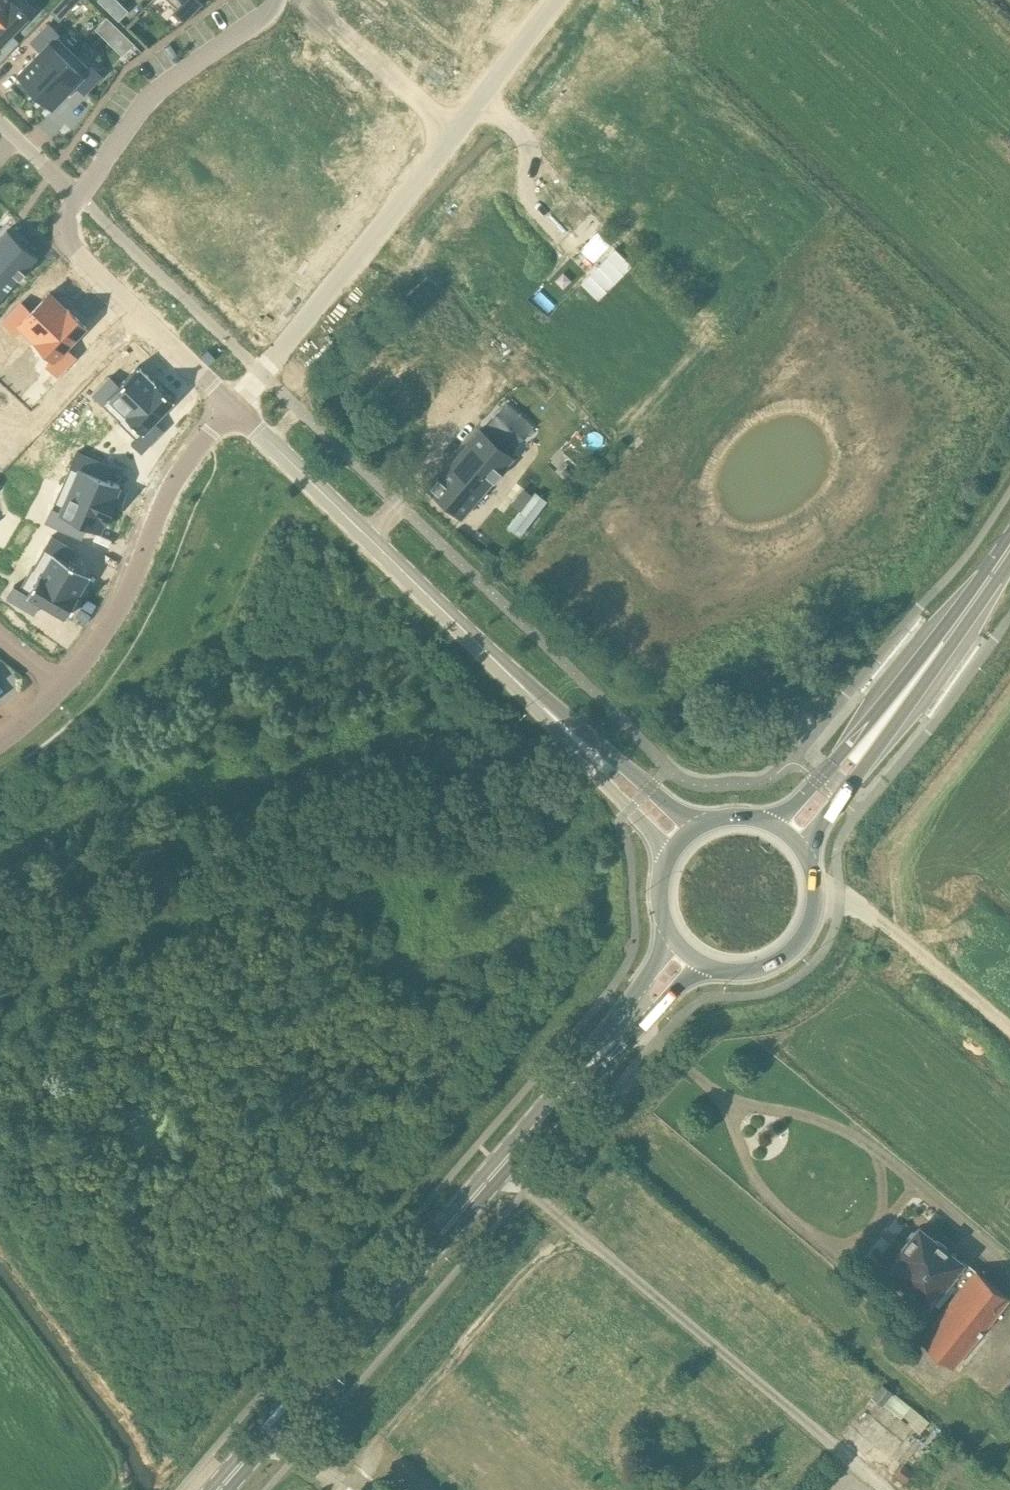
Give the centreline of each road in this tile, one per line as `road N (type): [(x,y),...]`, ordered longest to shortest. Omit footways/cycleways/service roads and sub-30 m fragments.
road 1 (track): [(501,1167),(888,1489)]
road 2 (residential): [(554,0),(261,374)]
road 3 (primary): [(219,1489),(511,1155)]
road 4 (primary): [(1009,545),(841,755),(770,823)]
road 5 (primary): [(805,853),(1009,553)]
road 6 (residential): [(470,636),(231,405)]
road 7 (residential): [(63,686),(128,593),(183,467),(231,405)]
road 8 (residential): [(702,826),(470,636)]
road 9 (residential): [(470,636),(670,858)]
road 10 (residential): [(79,197),(150,94),(276,0)]
road 11 (residential): [(231,405),(73,250),(63,227),(79,197)]
road 12 (primary): [(671,934),(511,1155)]
road 13 (primary): [(511,1155),(703,964)]
road 14 (track): [(1009,1030),(877,919),(839,898)]
road 15 (primary): [(703,964),(746,972),(787,956),(802,940),(817,899),(805,853)]

